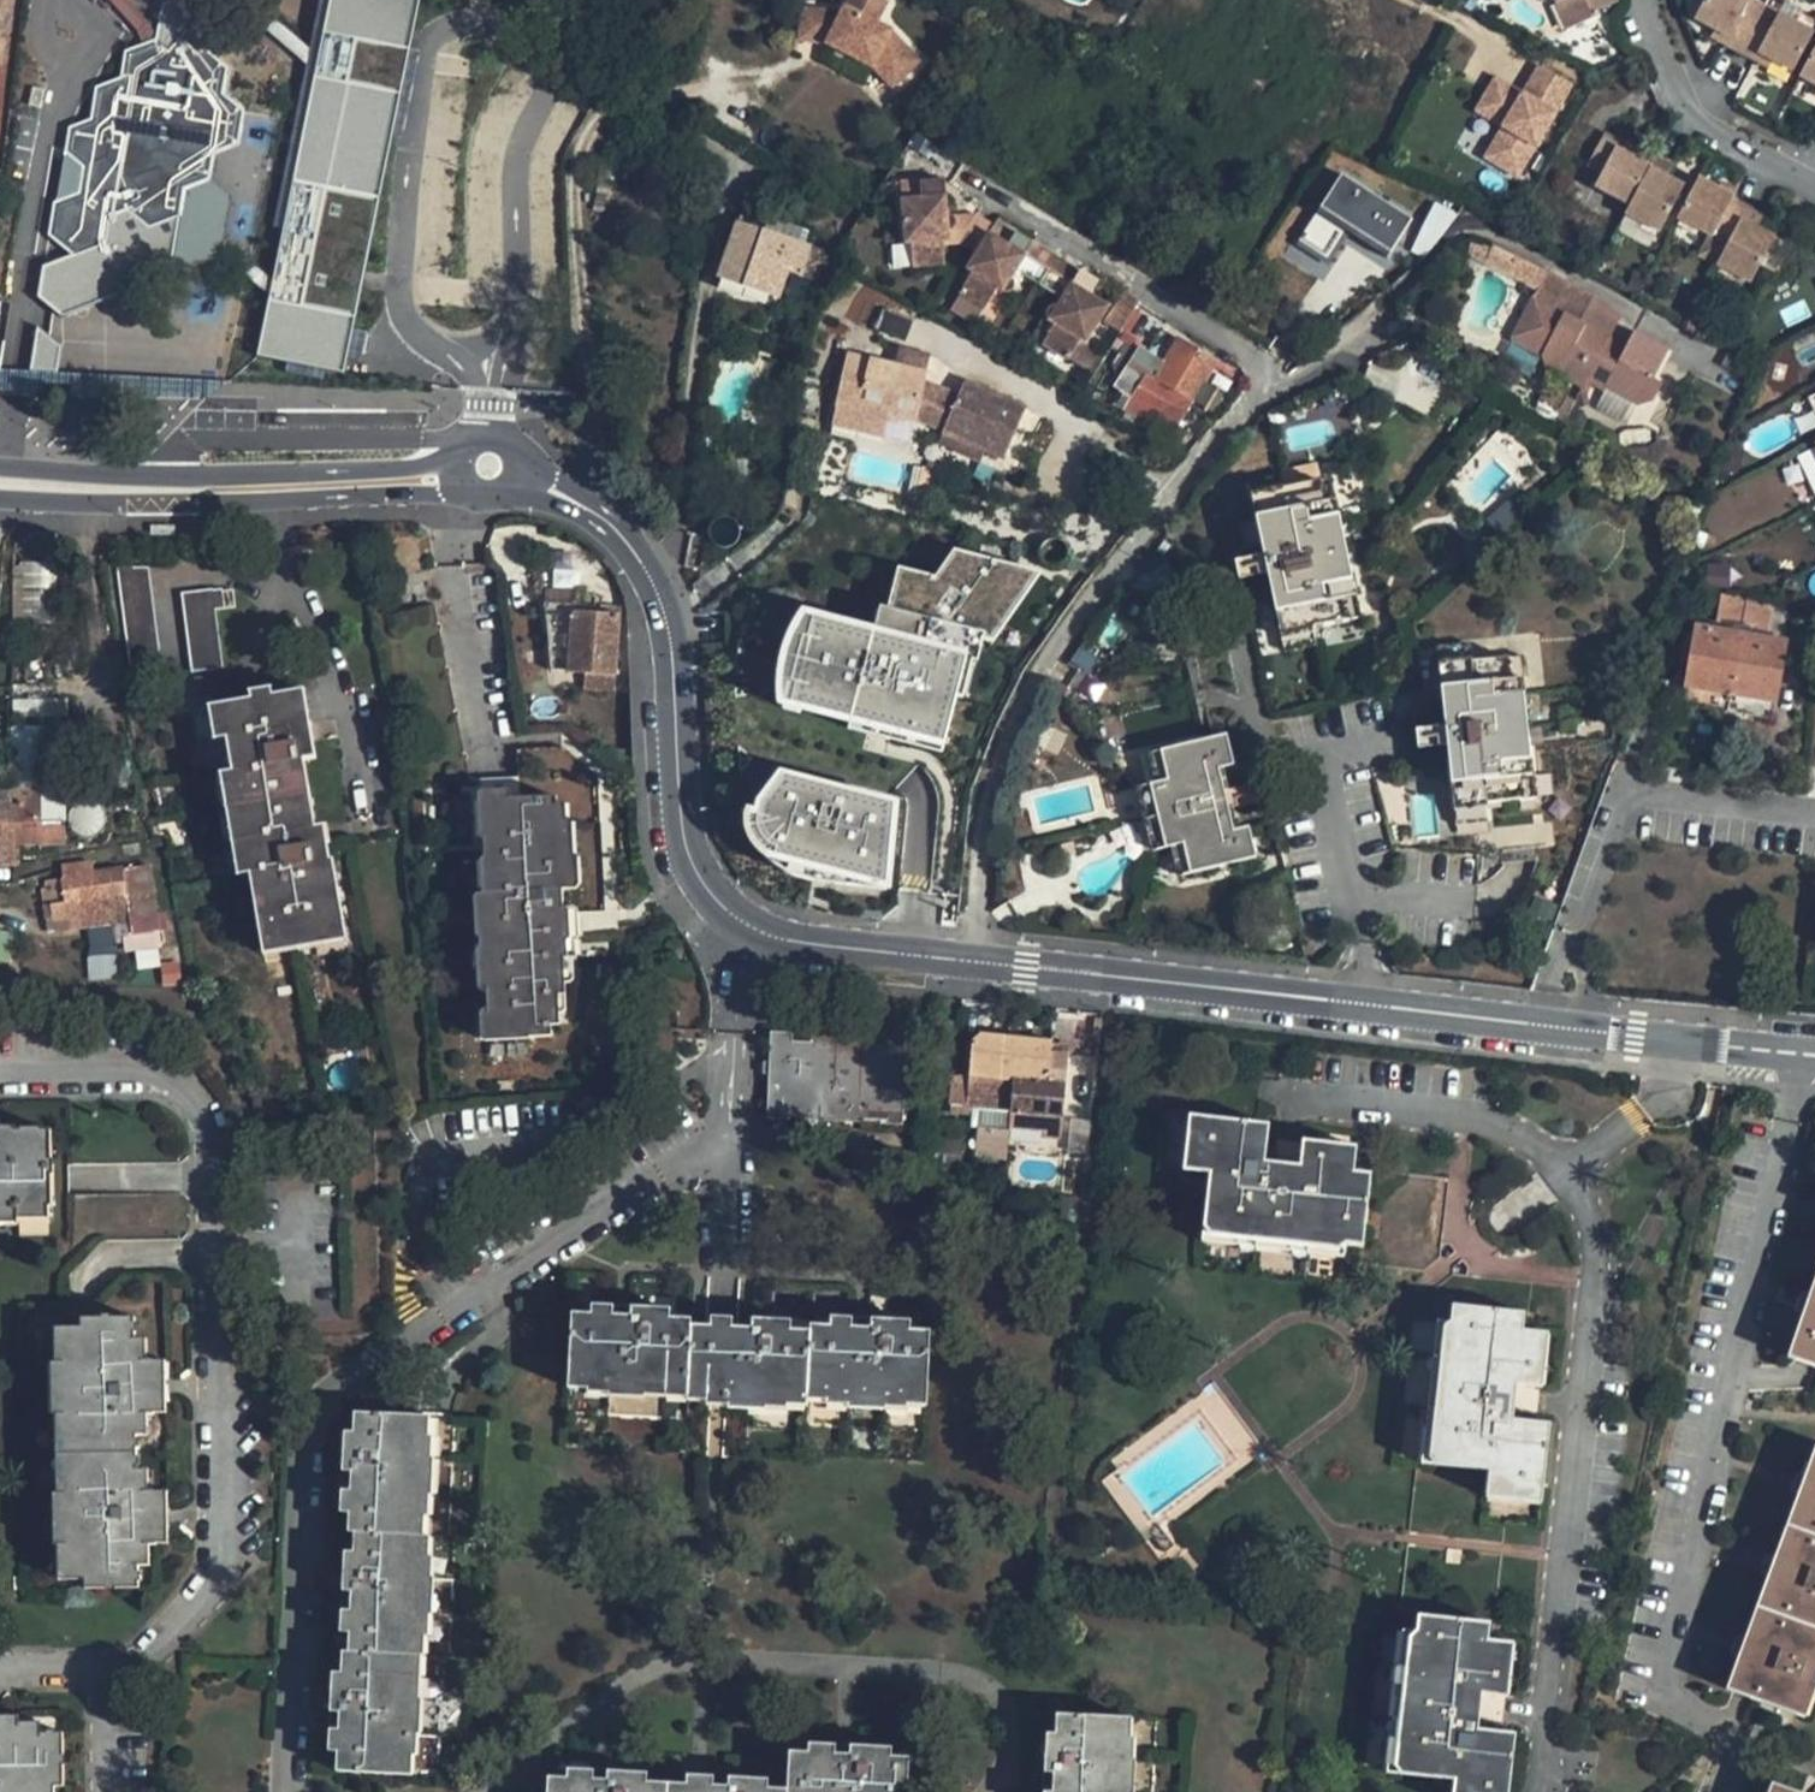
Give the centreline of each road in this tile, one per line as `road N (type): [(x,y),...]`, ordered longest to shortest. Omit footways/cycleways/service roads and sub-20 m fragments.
road 1 (unclassified): [(0,483),(233,492),(457,484),(499,472),(558,493),(594,512),(617,537),(654,602),(669,822),(686,882),(747,926),(793,939),(977,959)]
road 2 (residential): [(977,959),(987,792),(1019,715),(1111,571),(1268,383),(1262,359),(922,149)]
road 3 (unclassified): [(977,959),(1814,1059)]
road 4 (residential): [(1814,187),(1699,125),(1648,0)]

